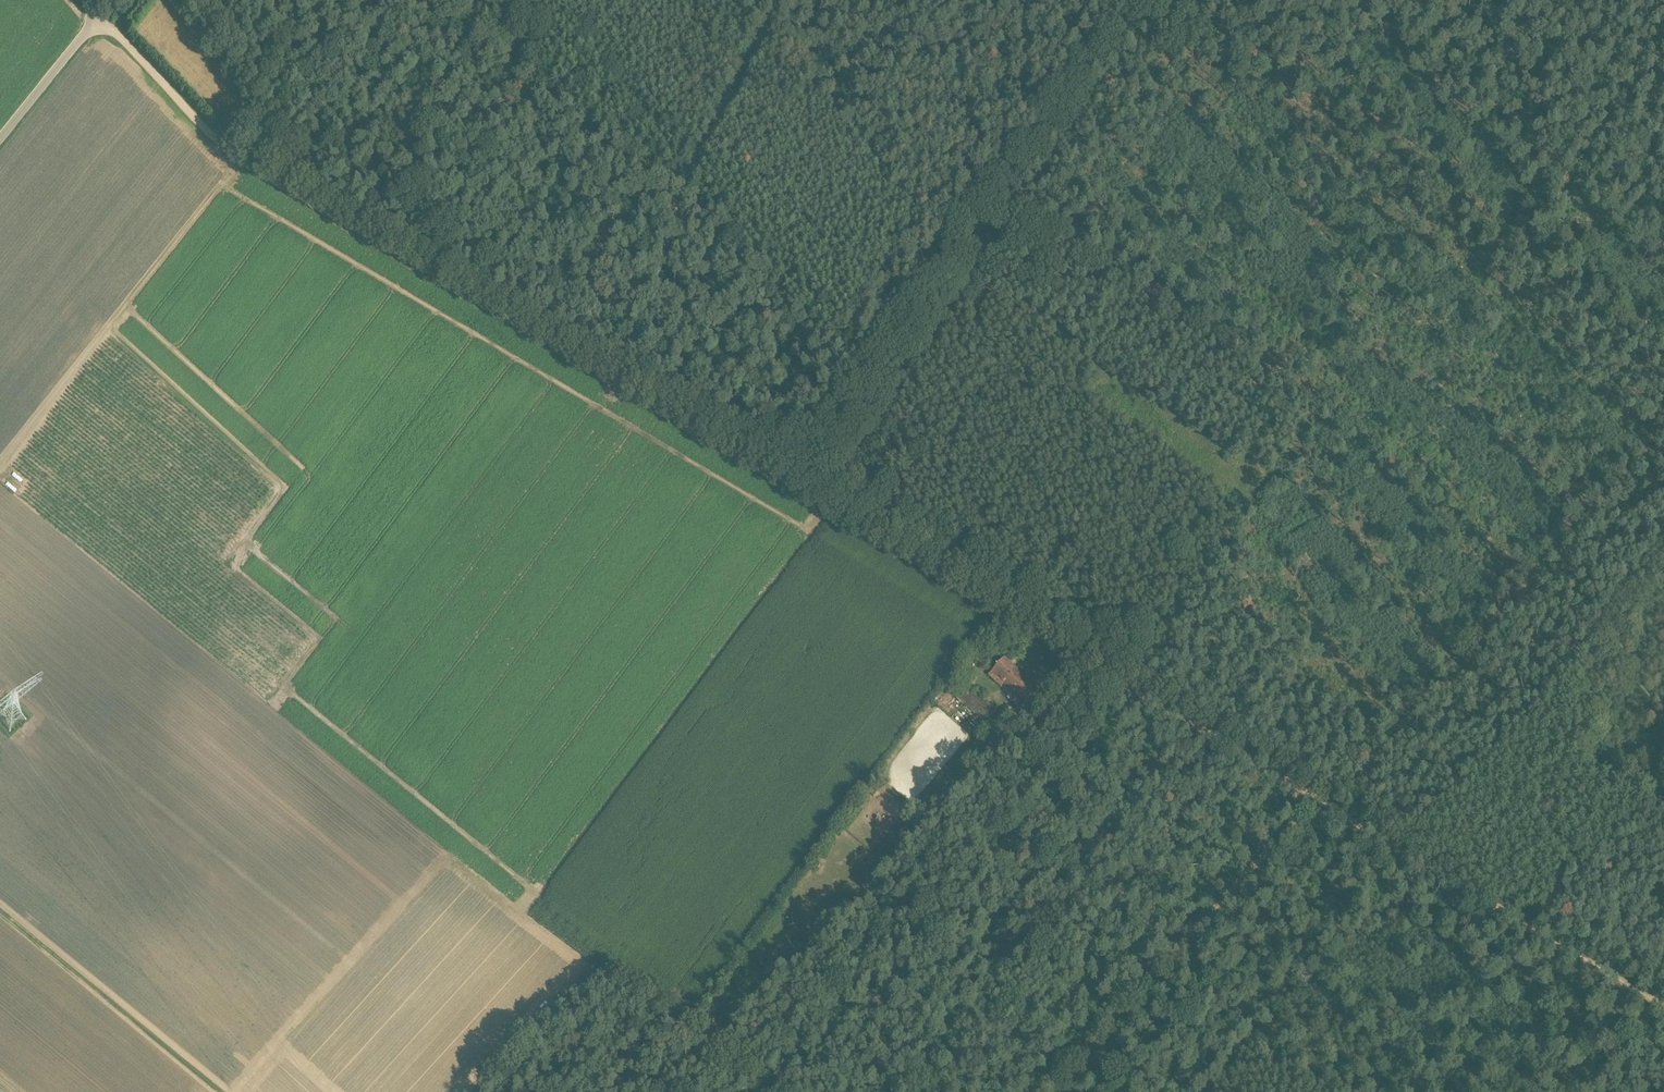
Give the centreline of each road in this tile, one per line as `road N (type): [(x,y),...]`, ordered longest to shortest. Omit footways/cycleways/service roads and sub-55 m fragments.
road 1 (track): [(1663,1005),(253,166),(98,20)]
road 2 (track): [(1043,1091),(1318,800)]
road 3 (track): [(244,161),(0,464)]
road 4 (unclassified): [(0,142),(98,20)]

